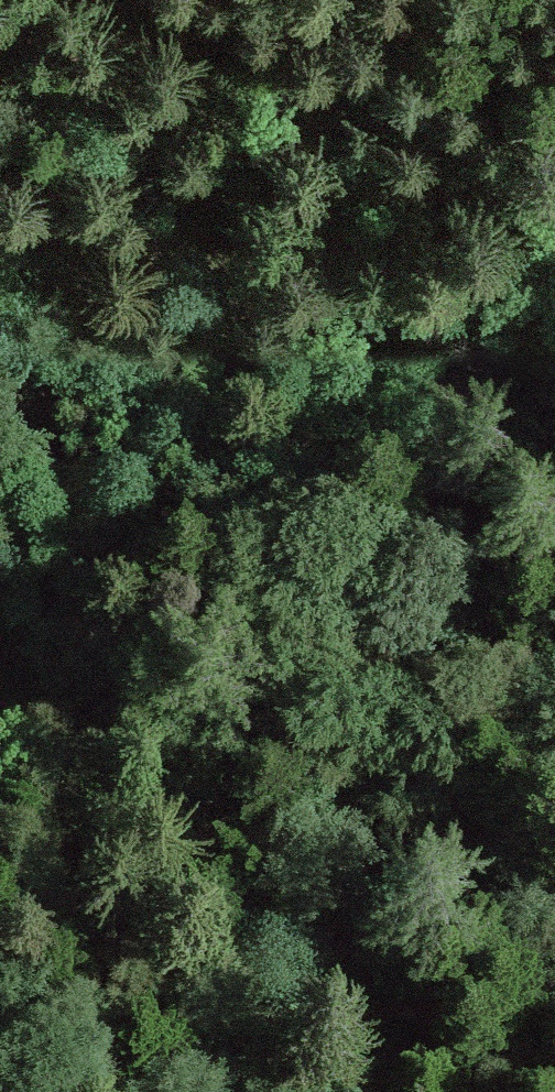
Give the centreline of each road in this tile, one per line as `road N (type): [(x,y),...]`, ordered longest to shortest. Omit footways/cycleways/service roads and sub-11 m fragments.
road 1 (track): [(247,1091),(336,967),(370,872),(429,533),(471,397),(525,302),(554,266)]
road 2 (track): [(0,684),(254,512),(471,397)]

